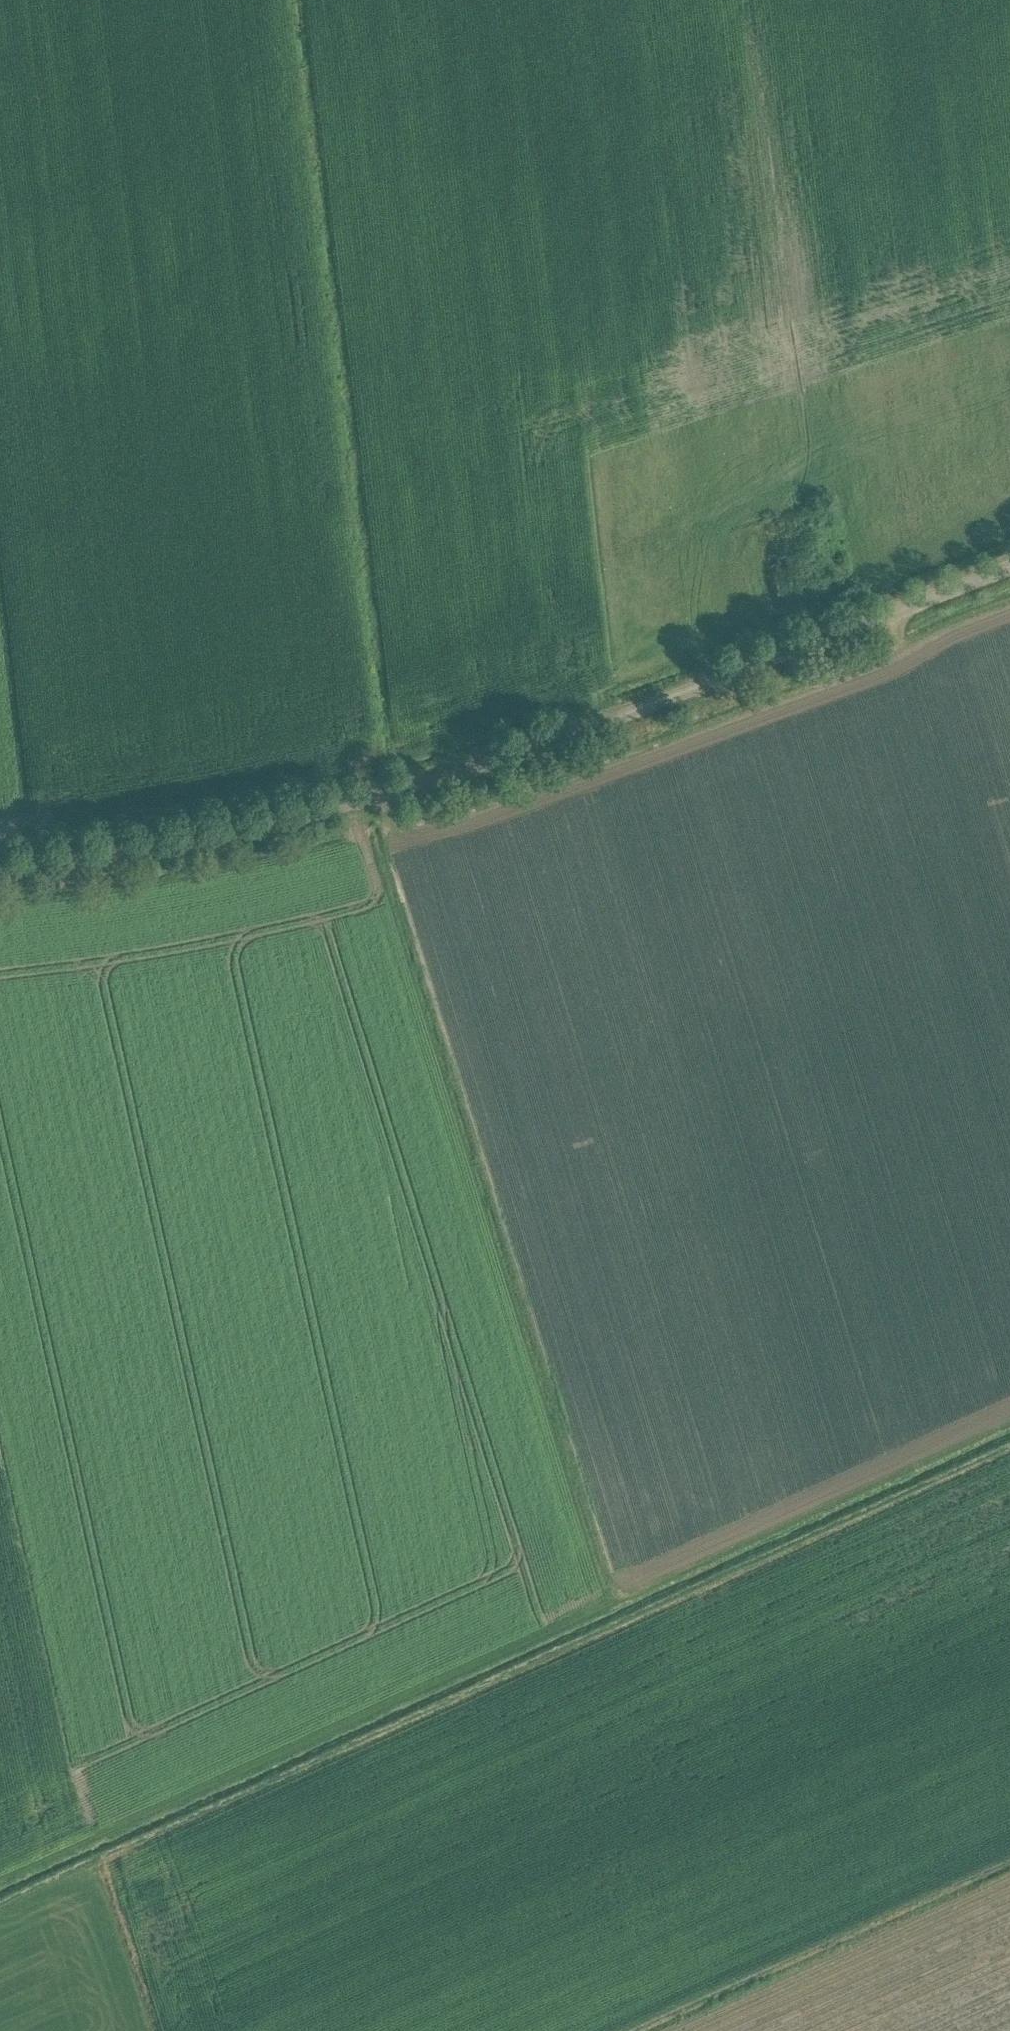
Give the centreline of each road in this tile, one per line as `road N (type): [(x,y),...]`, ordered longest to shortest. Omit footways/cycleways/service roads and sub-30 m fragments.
road 1 (unclassified): [(0,866),(335,812),(1009,571)]

